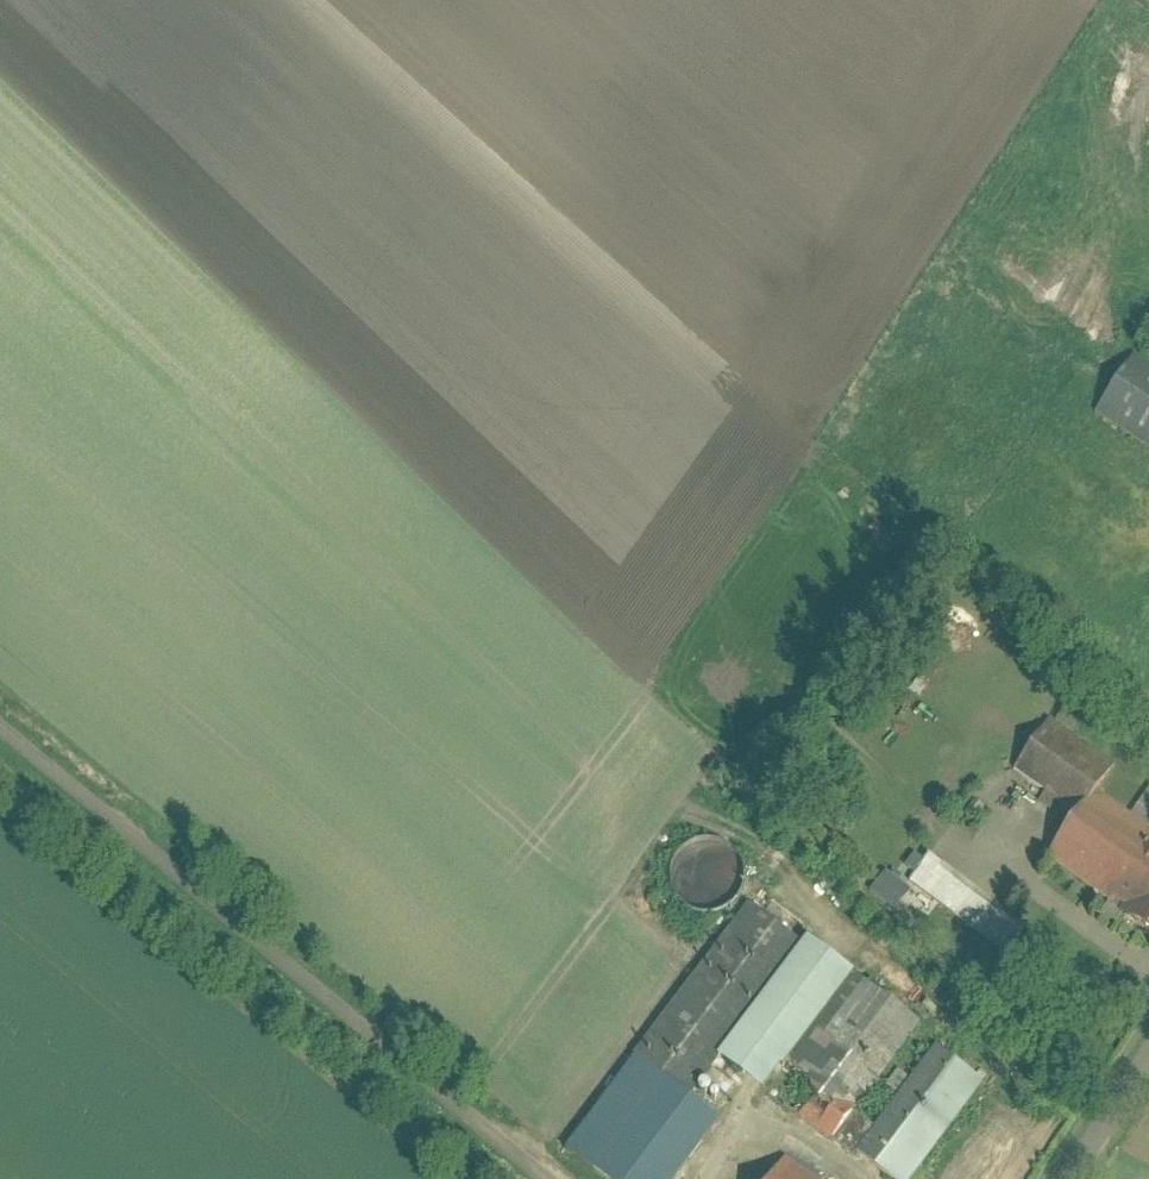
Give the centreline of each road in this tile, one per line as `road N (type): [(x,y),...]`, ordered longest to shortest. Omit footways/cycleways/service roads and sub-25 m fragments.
road 1 (unclassified): [(545,1178),(0,731)]
road 2 (unclassified): [(1148,1057),(1066,1178)]

